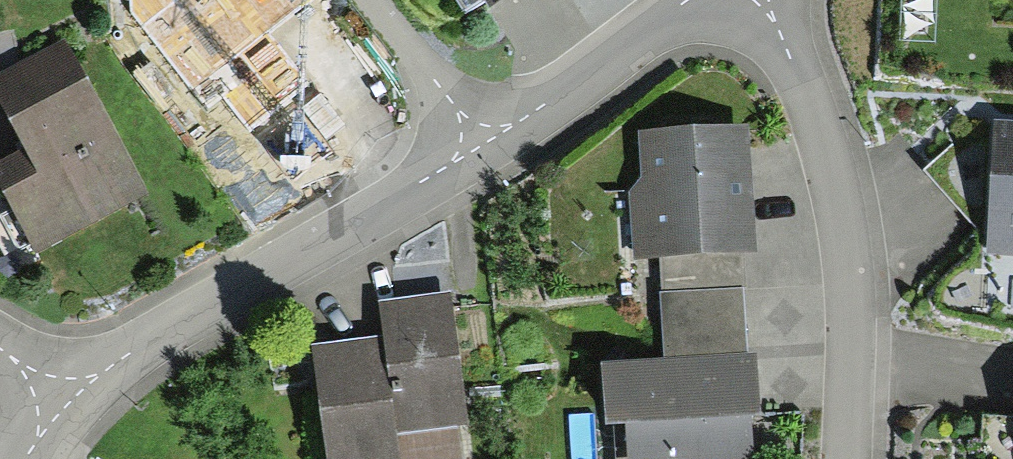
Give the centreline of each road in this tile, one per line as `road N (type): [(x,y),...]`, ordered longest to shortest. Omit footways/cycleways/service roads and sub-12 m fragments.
road 1 (unclassified): [(483,145),(144,343),(65,407)]
road 2 (residential): [(761,0),(821,132),(835,198),(846,281),(844,458)]
road 3 (unclassified): [(689,0),(483,145)]
road 4 (residential): [(369,0),(483,145)]

